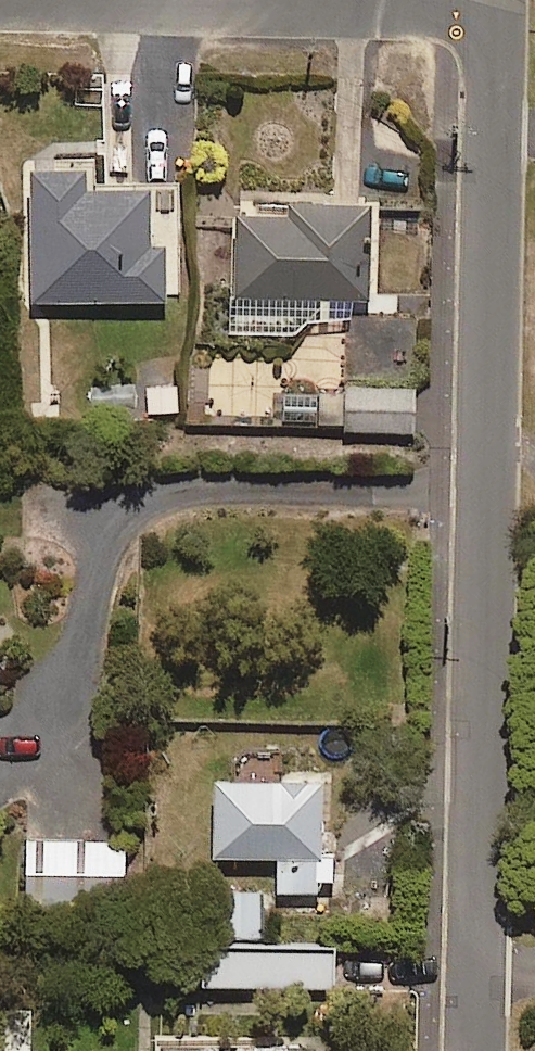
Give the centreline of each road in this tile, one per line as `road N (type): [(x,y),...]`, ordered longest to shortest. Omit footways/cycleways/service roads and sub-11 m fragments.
road 1 (residential): [(476,1050),(493,13)]
road 2 (residential): [(493,13),(0,6)]

